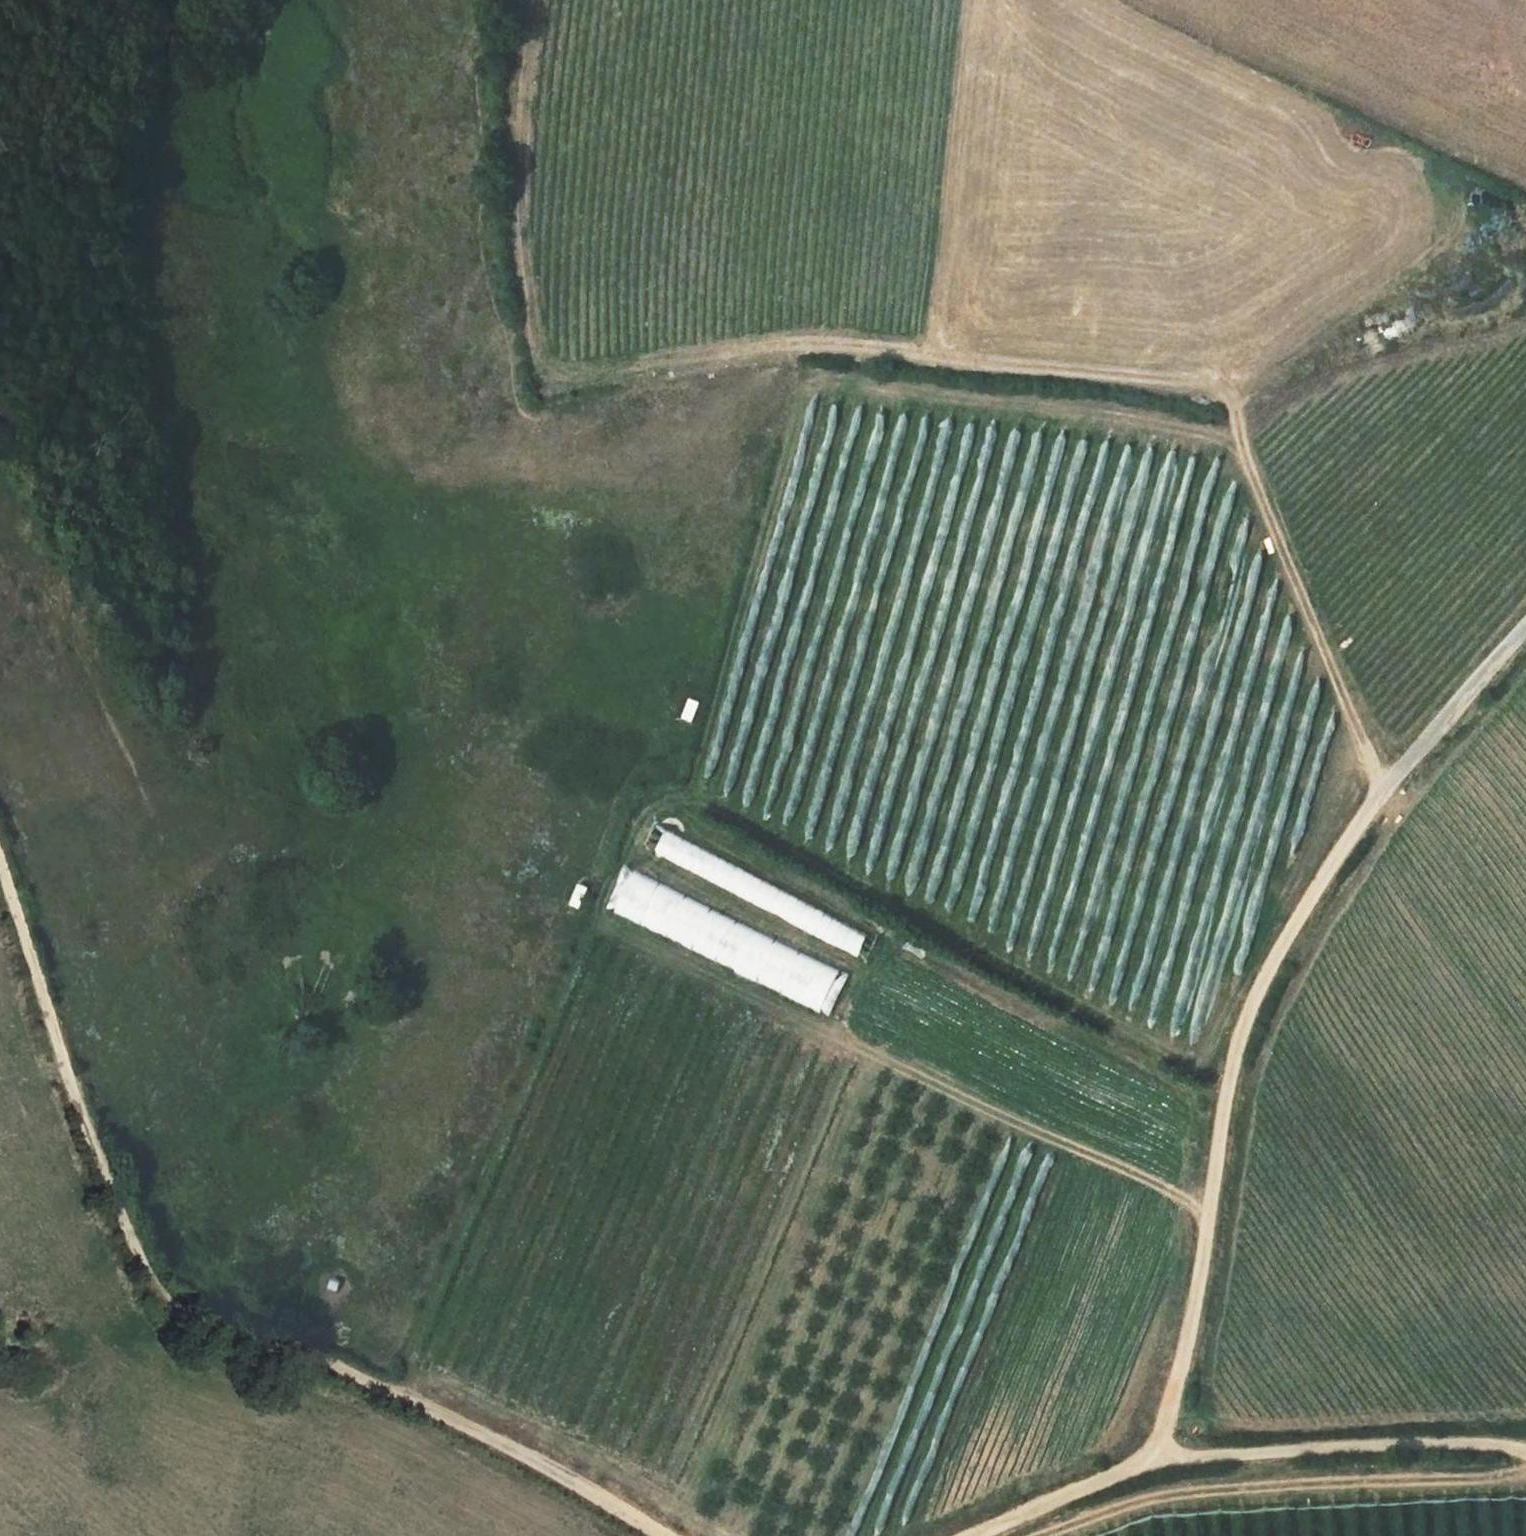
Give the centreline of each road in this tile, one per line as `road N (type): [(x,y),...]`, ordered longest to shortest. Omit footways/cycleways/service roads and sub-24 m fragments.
road 1 (track): [(0,875),(59,1078),(143,1280),(175,1321),(285,1350),(583,1486),(666,1535)]
road 2 (track): [(1163,1453),(1237,1040),(1333,862),(1383,791),(1525,623)]
road 3 (track): [(1163,1453),(1427,1442),(1525,1449)]
road 4 (track): [(975,1535),(1163,1453)]

